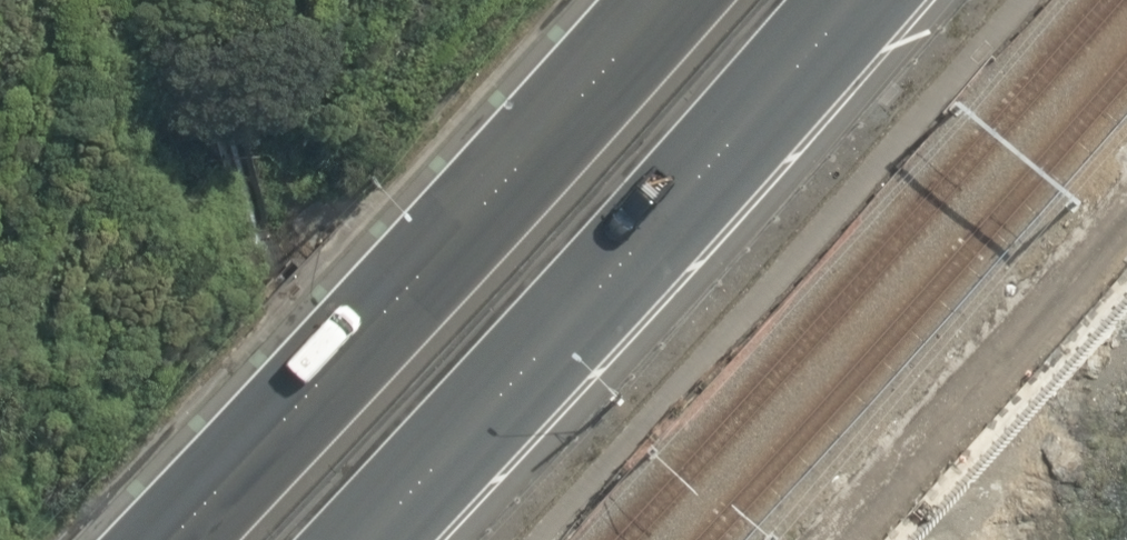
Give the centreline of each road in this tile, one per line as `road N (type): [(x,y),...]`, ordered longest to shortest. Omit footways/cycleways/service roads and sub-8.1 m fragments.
road 1 (trunk): [(240,539),(718,0)]
road 2 (trunk): [(872,0),(410,539)]

